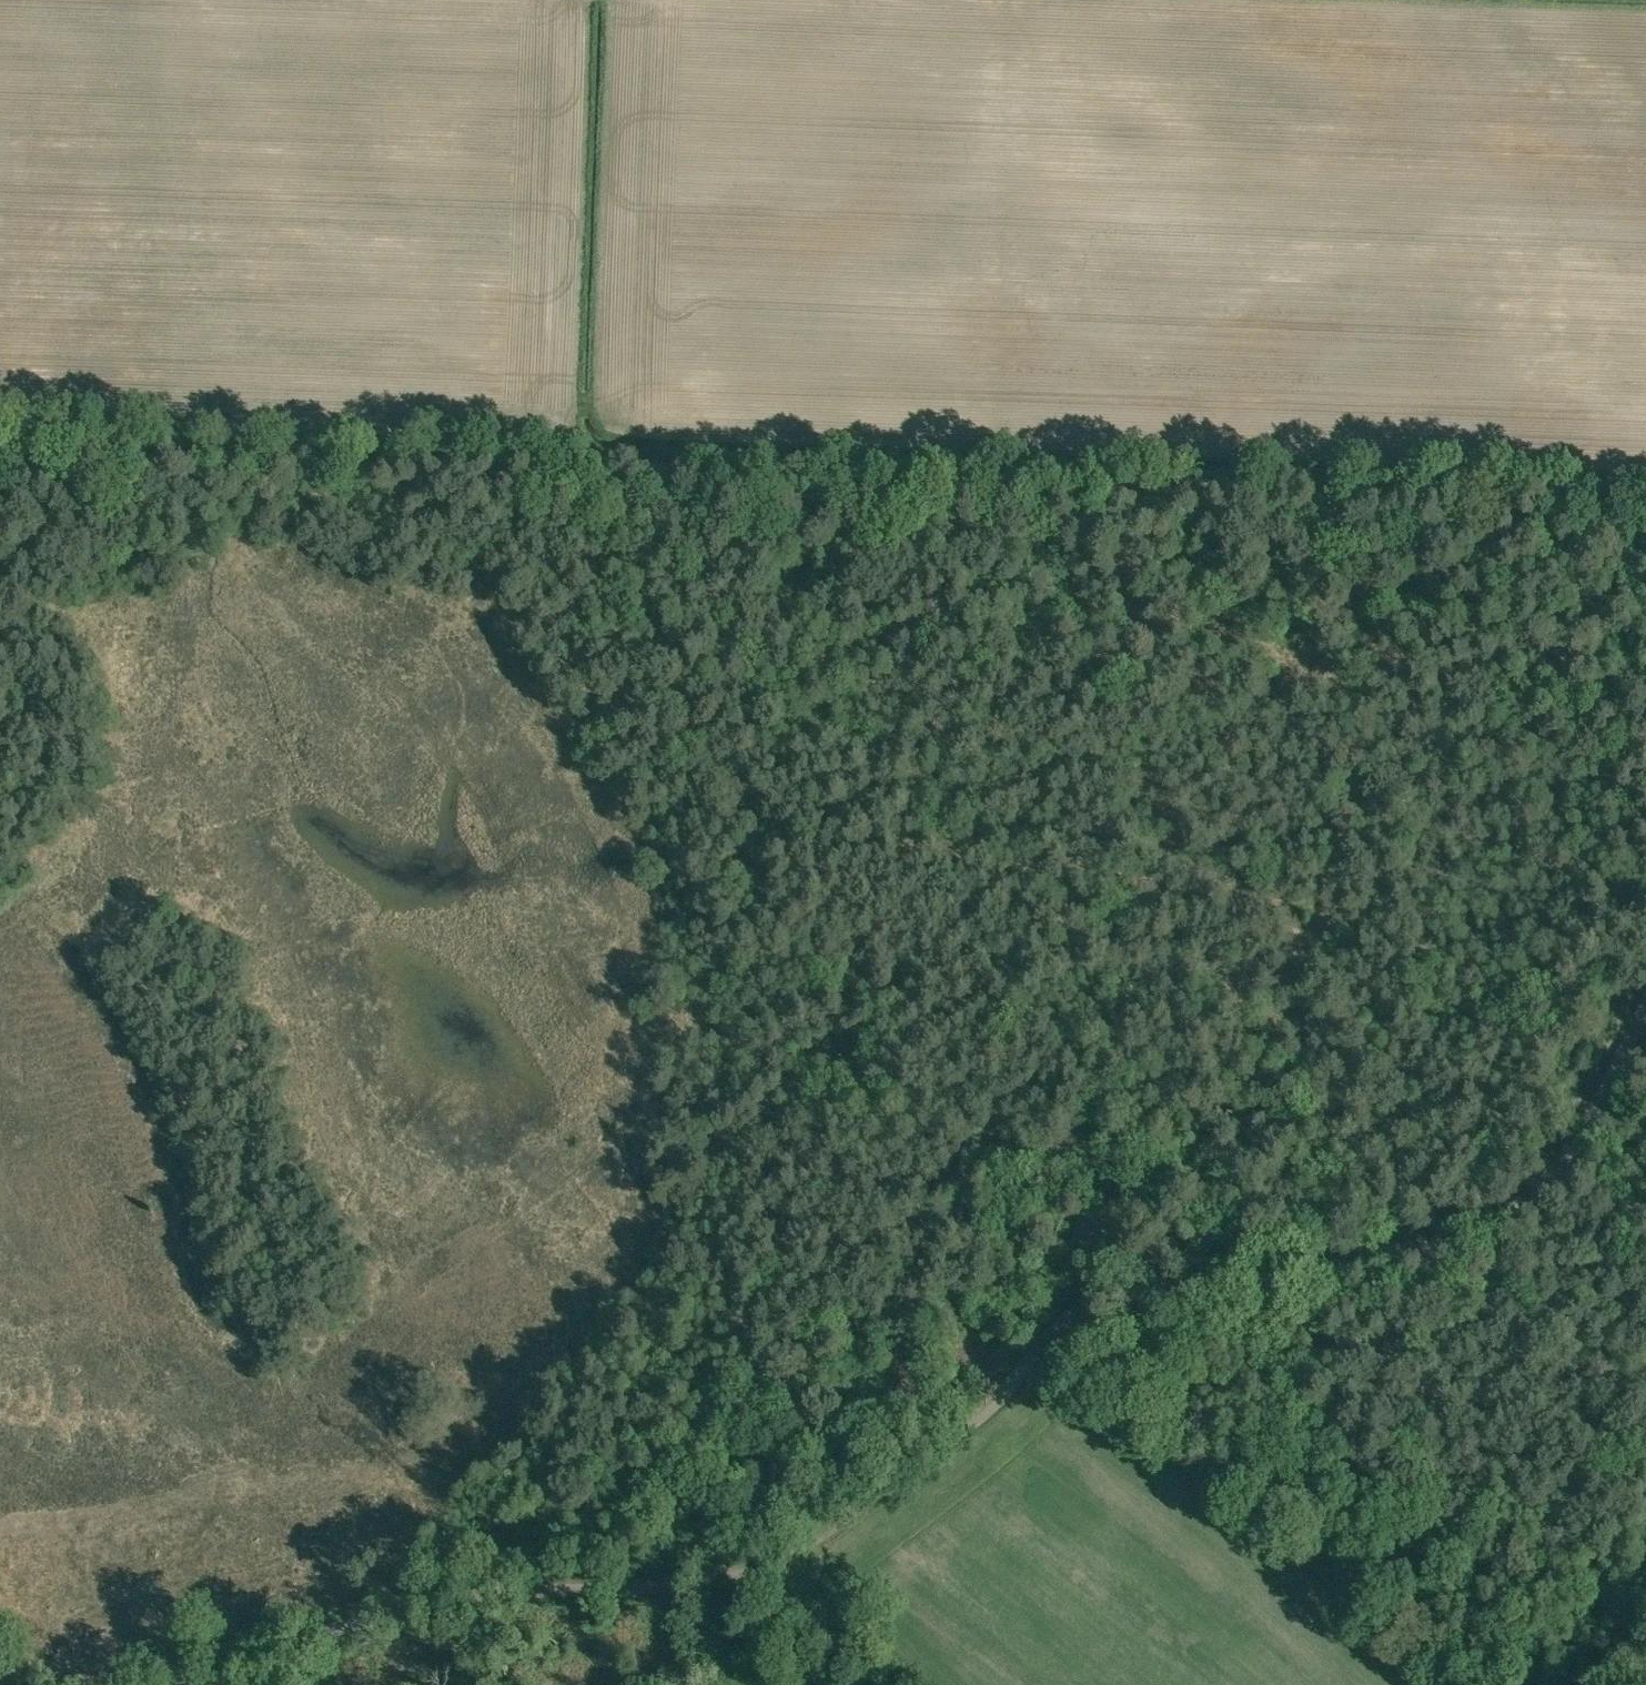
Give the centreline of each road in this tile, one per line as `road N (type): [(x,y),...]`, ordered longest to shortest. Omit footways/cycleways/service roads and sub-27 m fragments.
road 1 (unclassified): [(205,1684),(430,1601),(595,1585),(735,1551),(882,1470),(1145,1284),(1448,1239),(1508,1213),(1576,1130),(1645,1003)]
road 2 (track): [(1645,493),(0,438)]

